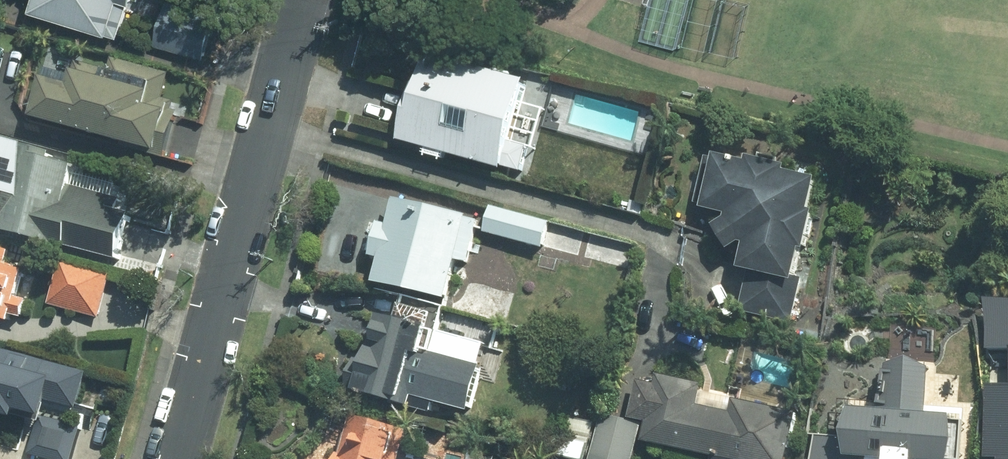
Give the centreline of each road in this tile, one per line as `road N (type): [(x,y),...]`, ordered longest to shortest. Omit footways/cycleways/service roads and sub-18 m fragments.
road 1 (residential): [(178,458),(303,0)]

